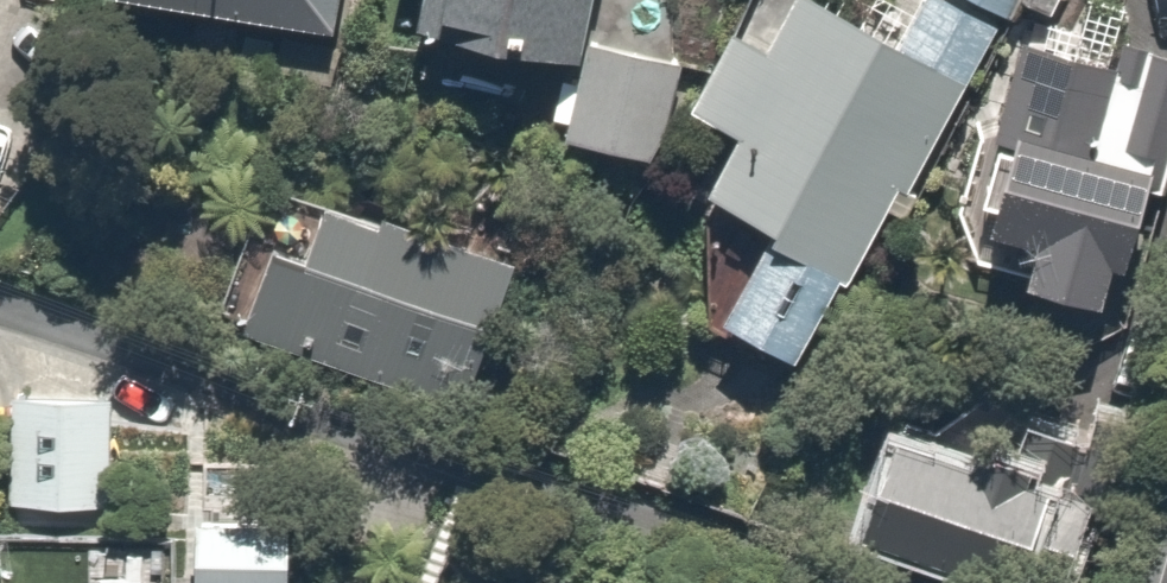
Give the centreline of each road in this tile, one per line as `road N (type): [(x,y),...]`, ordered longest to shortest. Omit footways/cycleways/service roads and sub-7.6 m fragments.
road 1 (residential): [(841,582),(461,465),(0,300)]

